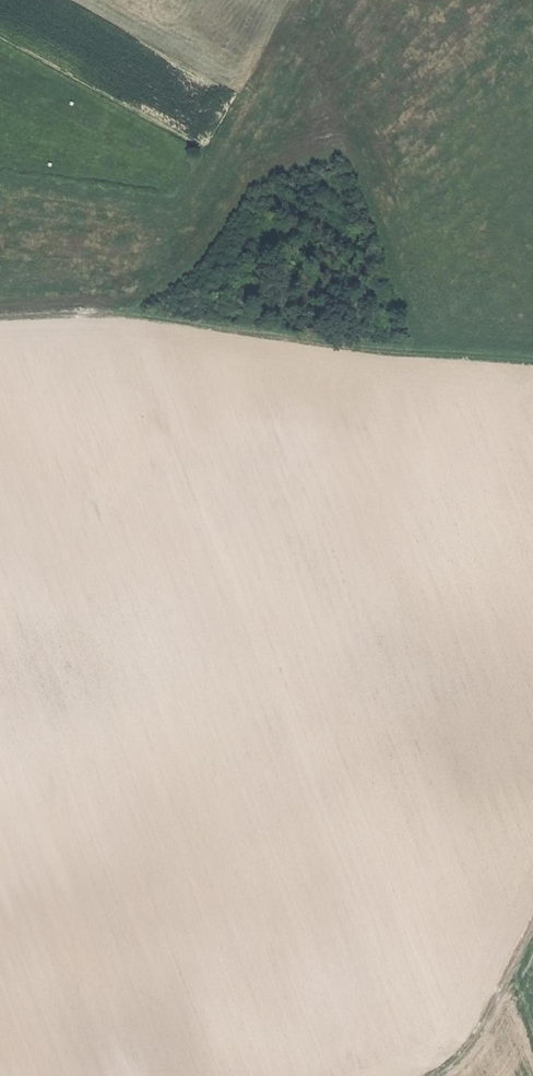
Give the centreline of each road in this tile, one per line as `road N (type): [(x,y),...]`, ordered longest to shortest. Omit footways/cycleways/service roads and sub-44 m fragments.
road 1 (track): [(532,364),(125,315),(0,320)]
road 2 (track): [(433,1075),(469,1047),(532,925)]

